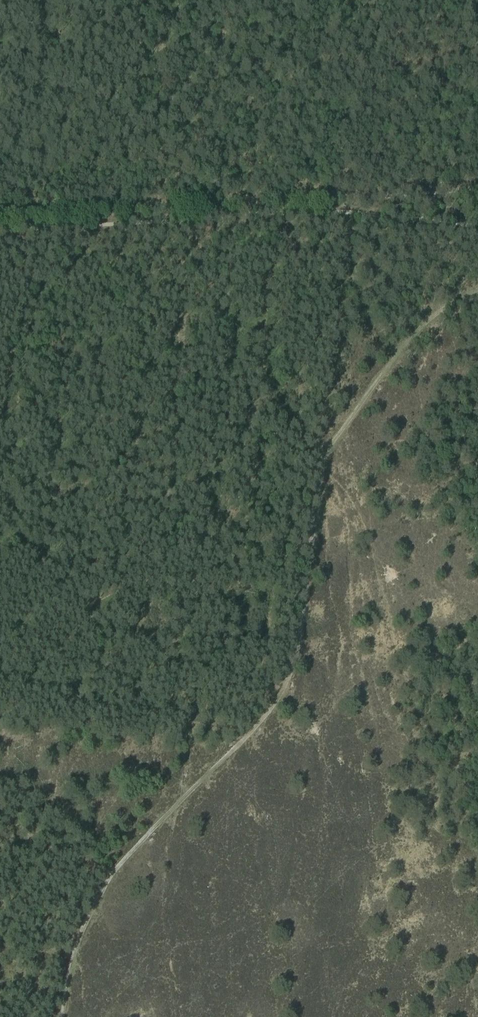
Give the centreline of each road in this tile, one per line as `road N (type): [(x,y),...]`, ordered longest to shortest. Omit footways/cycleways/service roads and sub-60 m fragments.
road 1 (track): [(62,1016),(71,960),(100,891),(271,708),(289,679),(323,456),(395,355),(445,307),(477,290)]
road 2 (track): [(0,218),(477,189)]

